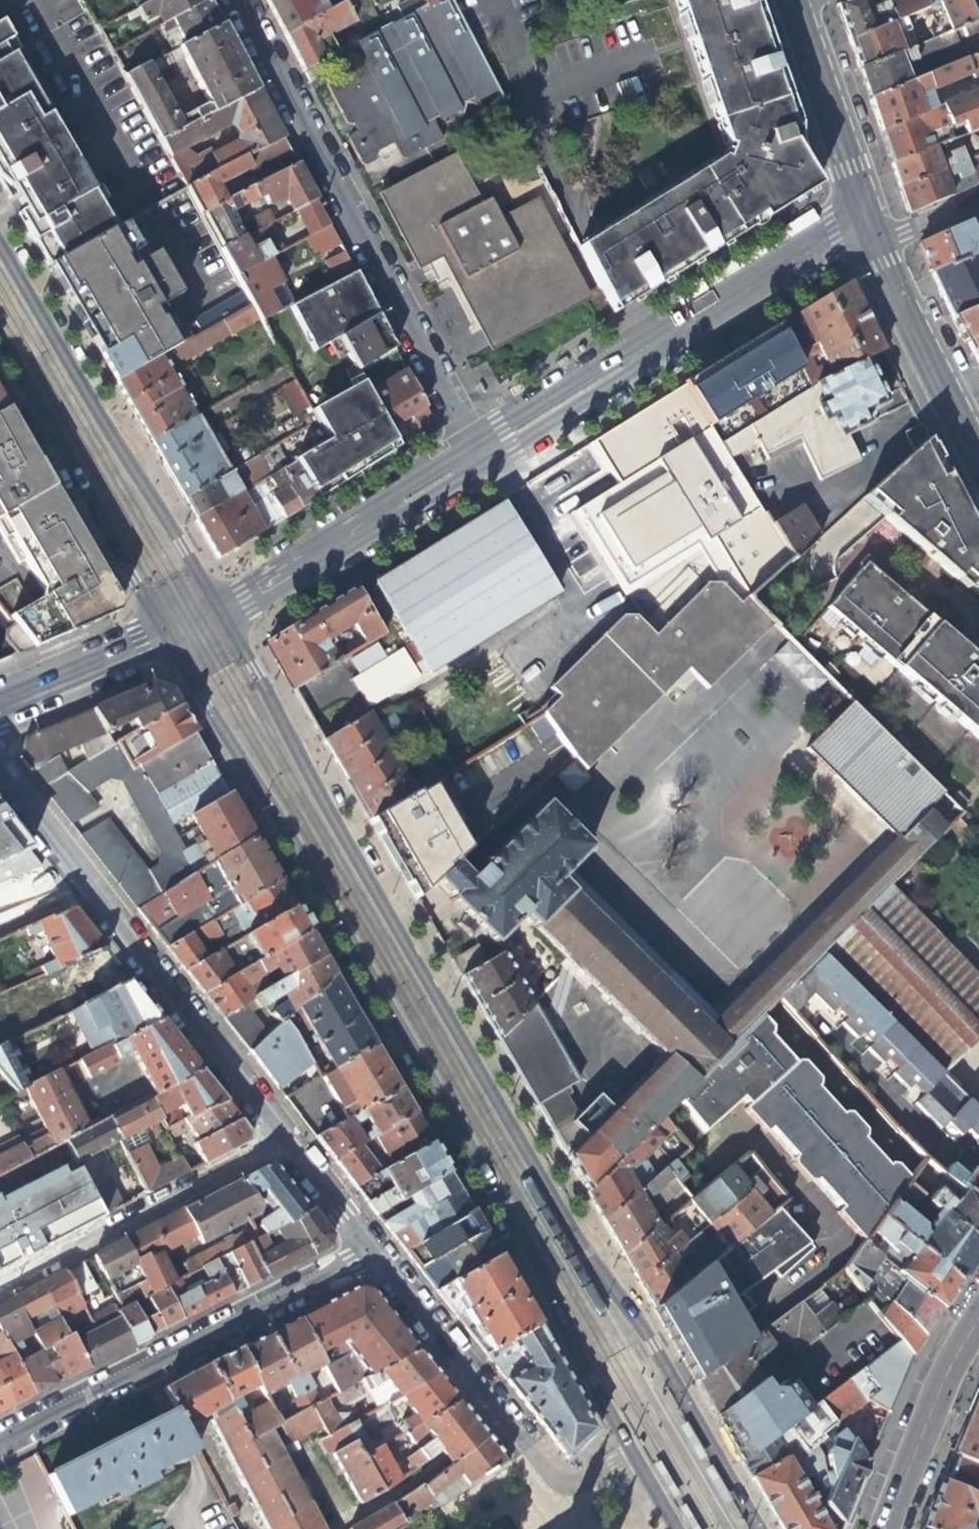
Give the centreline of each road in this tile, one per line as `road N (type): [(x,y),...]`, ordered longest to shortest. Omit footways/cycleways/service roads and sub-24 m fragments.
road 1 (secondary): [(762,1528),(654,1346),(565,1217),(215,608)]
road 2 (secondary): [(162,633),(533,1258),(628,1448)]
road 3 (residential): [(481,456),(238,0)]
road 4 (residential): [(0,774),(283,1137)]
road 5 (unclassified): [(865,213),(481,456)]
road 6 (residential): [(371,1249),(0,1447)]
road 7 (secondary): [(215,608),(0,249)]
road 8 (residential): [(371,1249),(543,1471),(585,1478),(628,1448)]
road 9 (secondary): [(0,341),(162,633)]
road 10 (residential): [(0,1286),(283,1137)]
road 11 (unclassified): [(481,456),(215,608)]
road 12 (secondary): [(883,1528),(946,1366),(978,1316)]
road 13 (secondary): [(978,449),(878,243)]
road 14 (secondary): [(865,213),(785,0)]
road 15 (residential): [(162,633),(0,700)]
road 16 (residential): [(283,1137),(371,1249)]

